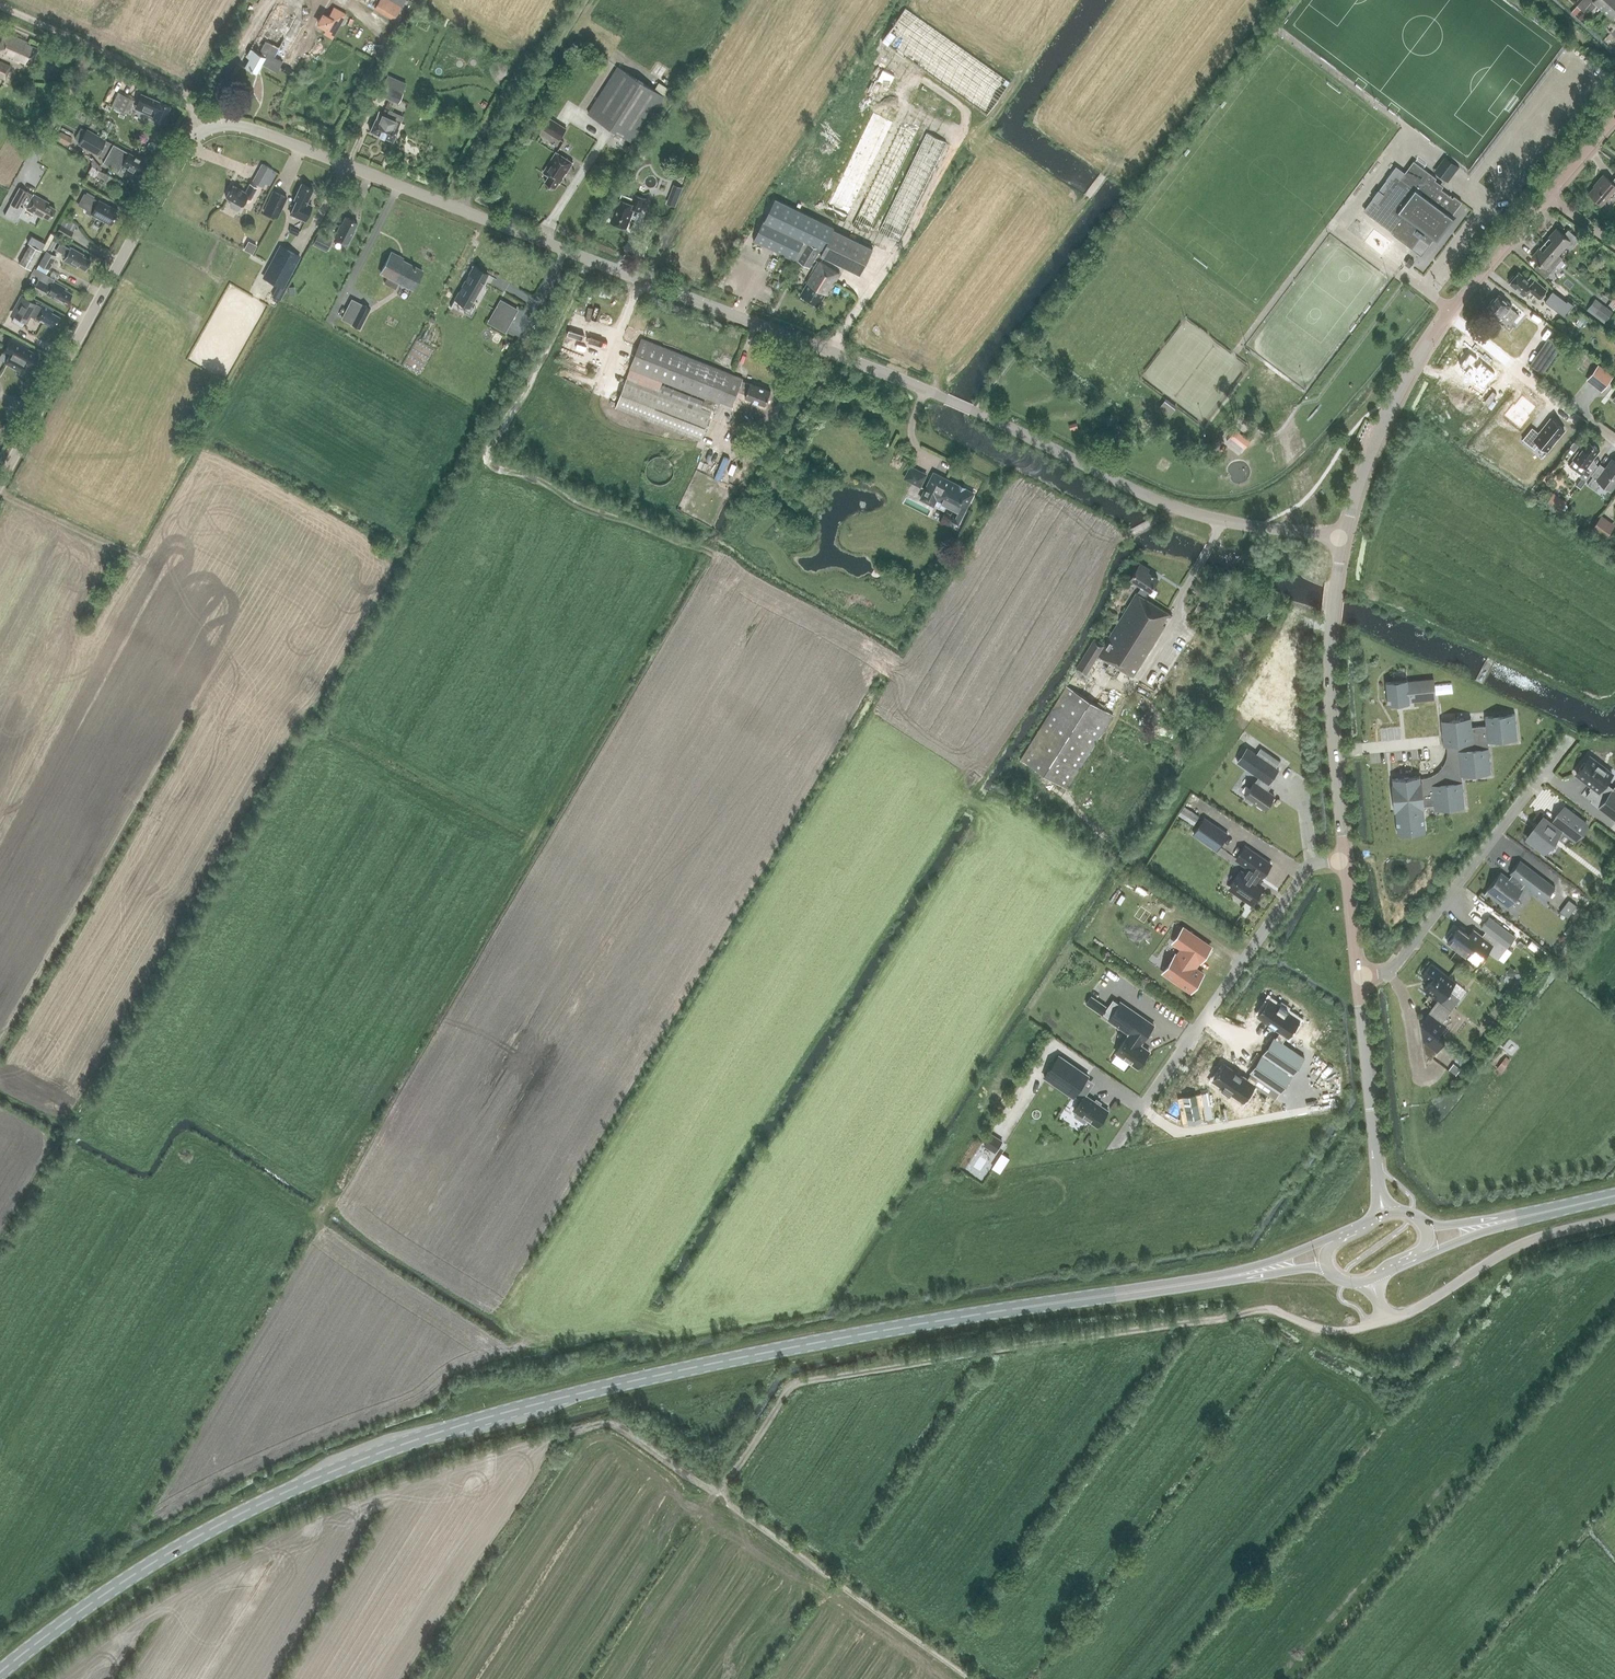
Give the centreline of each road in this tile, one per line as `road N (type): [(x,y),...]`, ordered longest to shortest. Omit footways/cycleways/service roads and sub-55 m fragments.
road 1 (primary): [(0,1673),(167,1554),(292,1489),(423,1437),(789,1348),(1226,1278)]
road 2 (unclassified): [(1340,540),(1173,507),(941,398),(241,124),(217,127)]
road 3 (track): [(1369,1326),(1314,1328),(1267,1309),(790,1388),(726,1482),(728,1503),(971,1678)]
road 4 (unclassified): [(0,484),(200,134),(217,127)]
road 5 (tertiary): [(1340,540),(1384,424),(1449,310),(1552,197)]
road 6 (residential): [(1342,860),(1310,868),(1300,879),(1116,1146)]
road 7 (tertiary): [(1342,860),(1328,677),(1340,540)]
road 8 (residential): [(1355,976),(1392,966),(1562,742)]
road 9 (track): [(217,127),(200,100),(0,8)]
road 10 (unclassified): [(1387,1320),(1426,1305),(1529,1240),(1614,1218)]
road 11 (track): [(587,0),(460,210)]
road 12 (tertiary): [(1383,1214),(1355,976)]
road 13 (primary): [(1421,1258),(1540,1213)]

